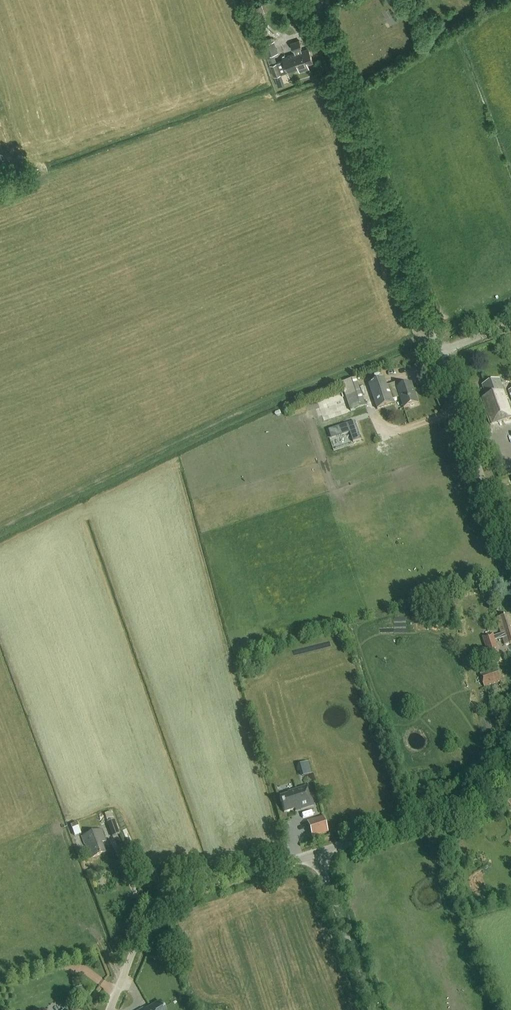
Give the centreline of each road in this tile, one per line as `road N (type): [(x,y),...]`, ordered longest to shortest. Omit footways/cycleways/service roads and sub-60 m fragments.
road 1 (unclassified): [(438,352),(315,0)]
road 2 (unclassified): [(104,1009),(144,918),(162,896),(317,853)]
road 3 (unclassified): [(510,566),(438,352)]
road 4 (unclassified): [(317,853),(462,804),(510,762)]
road 5 (unclassified): [(374,1009),(317,853)]

